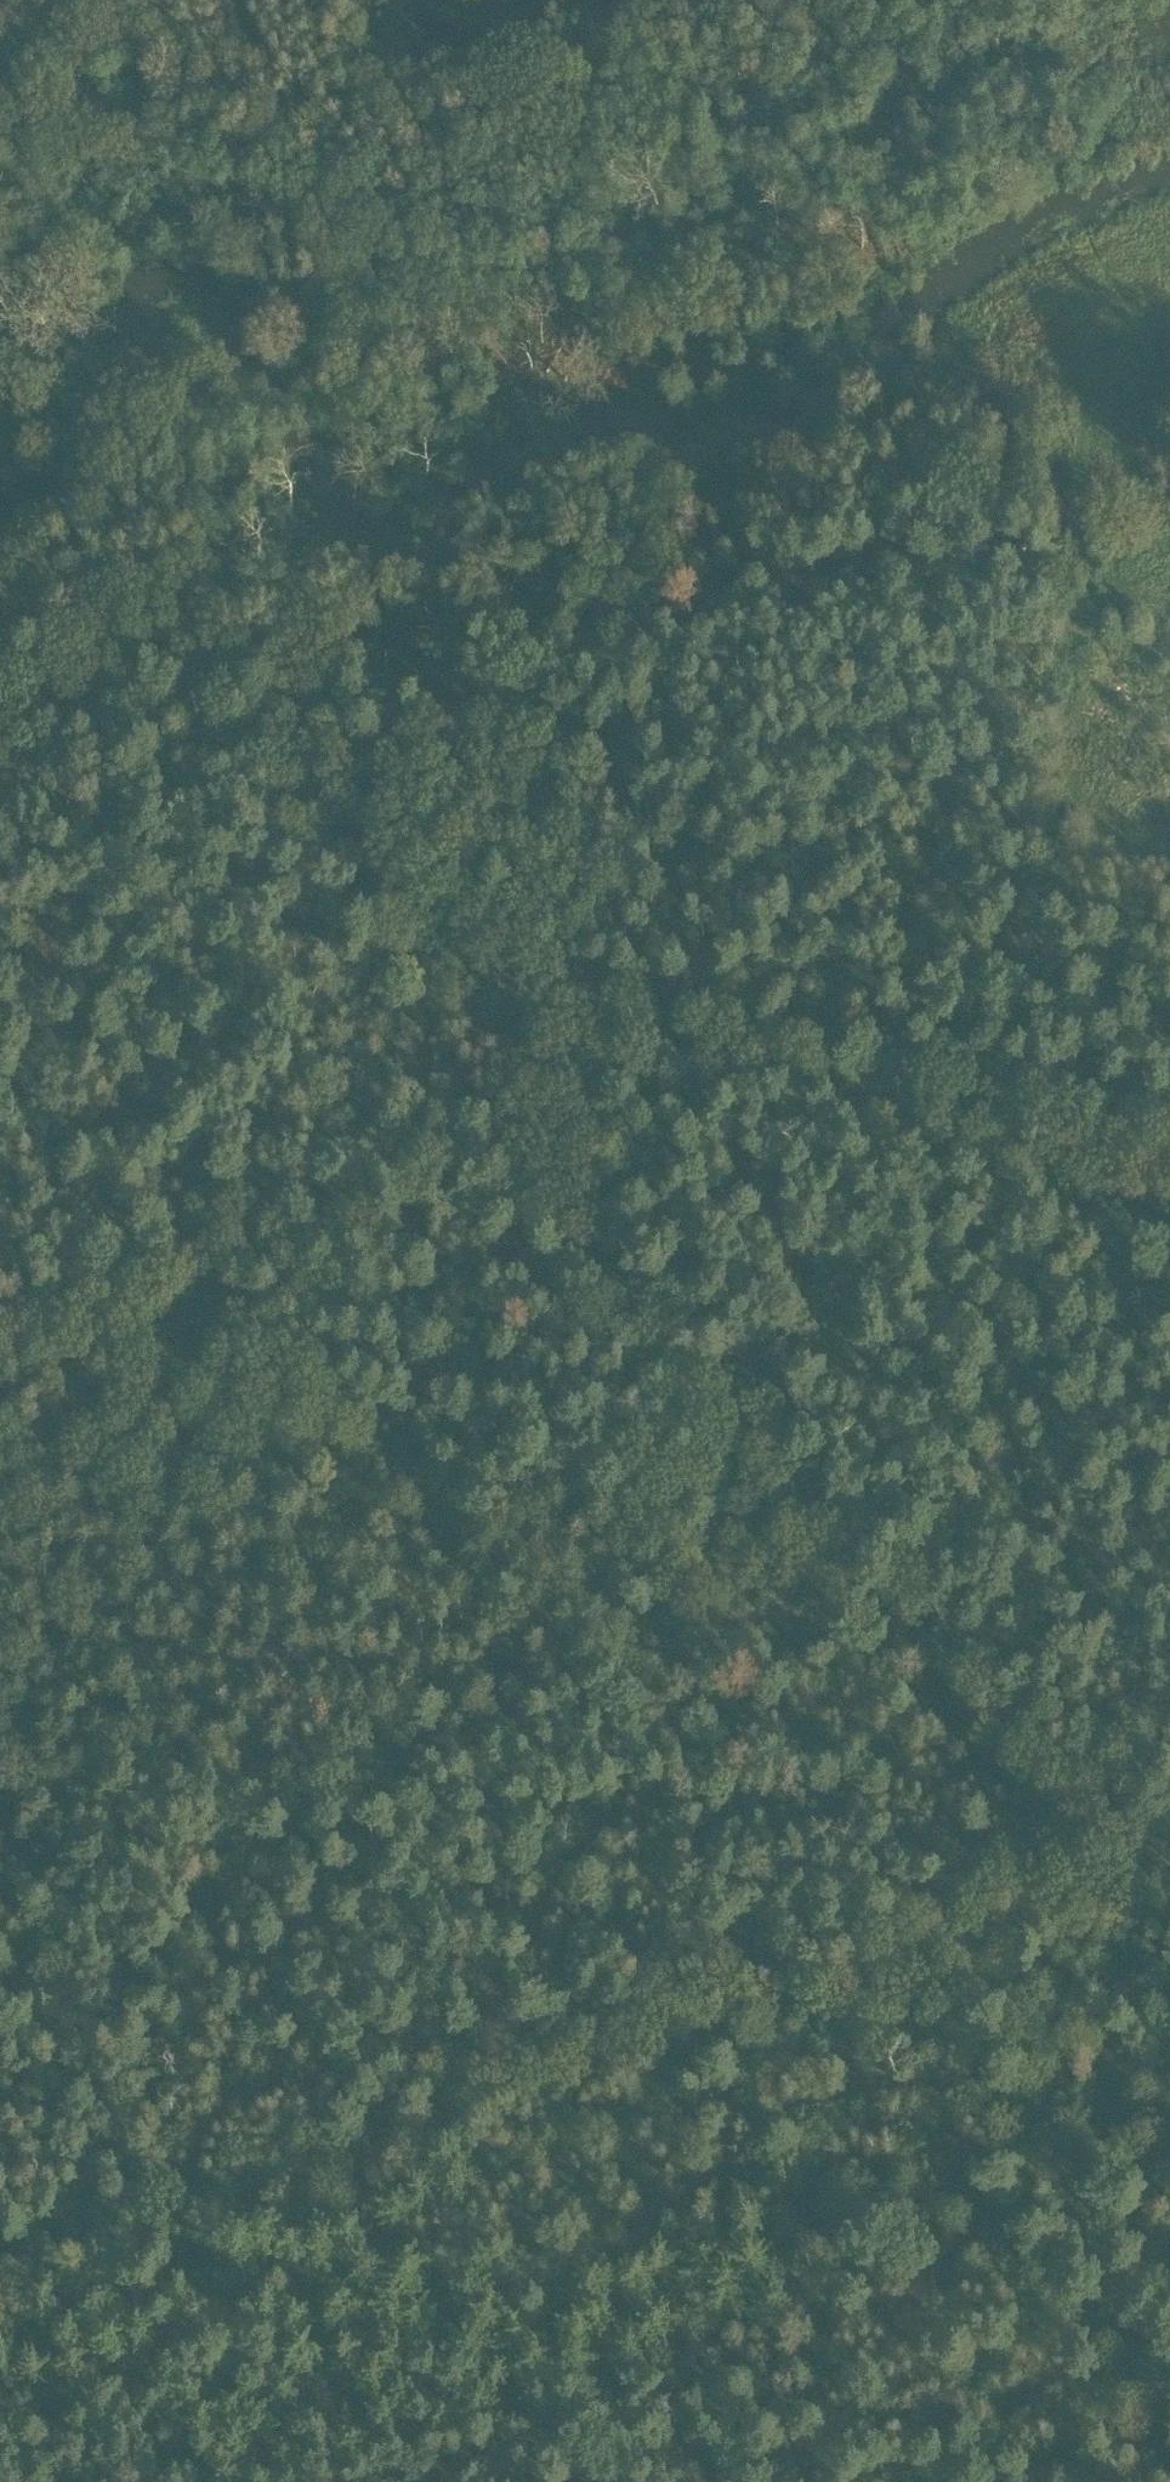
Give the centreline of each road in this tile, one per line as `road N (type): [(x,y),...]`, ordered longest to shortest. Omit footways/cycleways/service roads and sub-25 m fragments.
road 1 (unclassified): [(0,2286),(1169,1854)]
road 2 (track): [(1169,1154),(593,1016)]
road 3 (track): [(1169,1897),(895,1537)]
road 4 (track): [(135,0),(0,94)]

